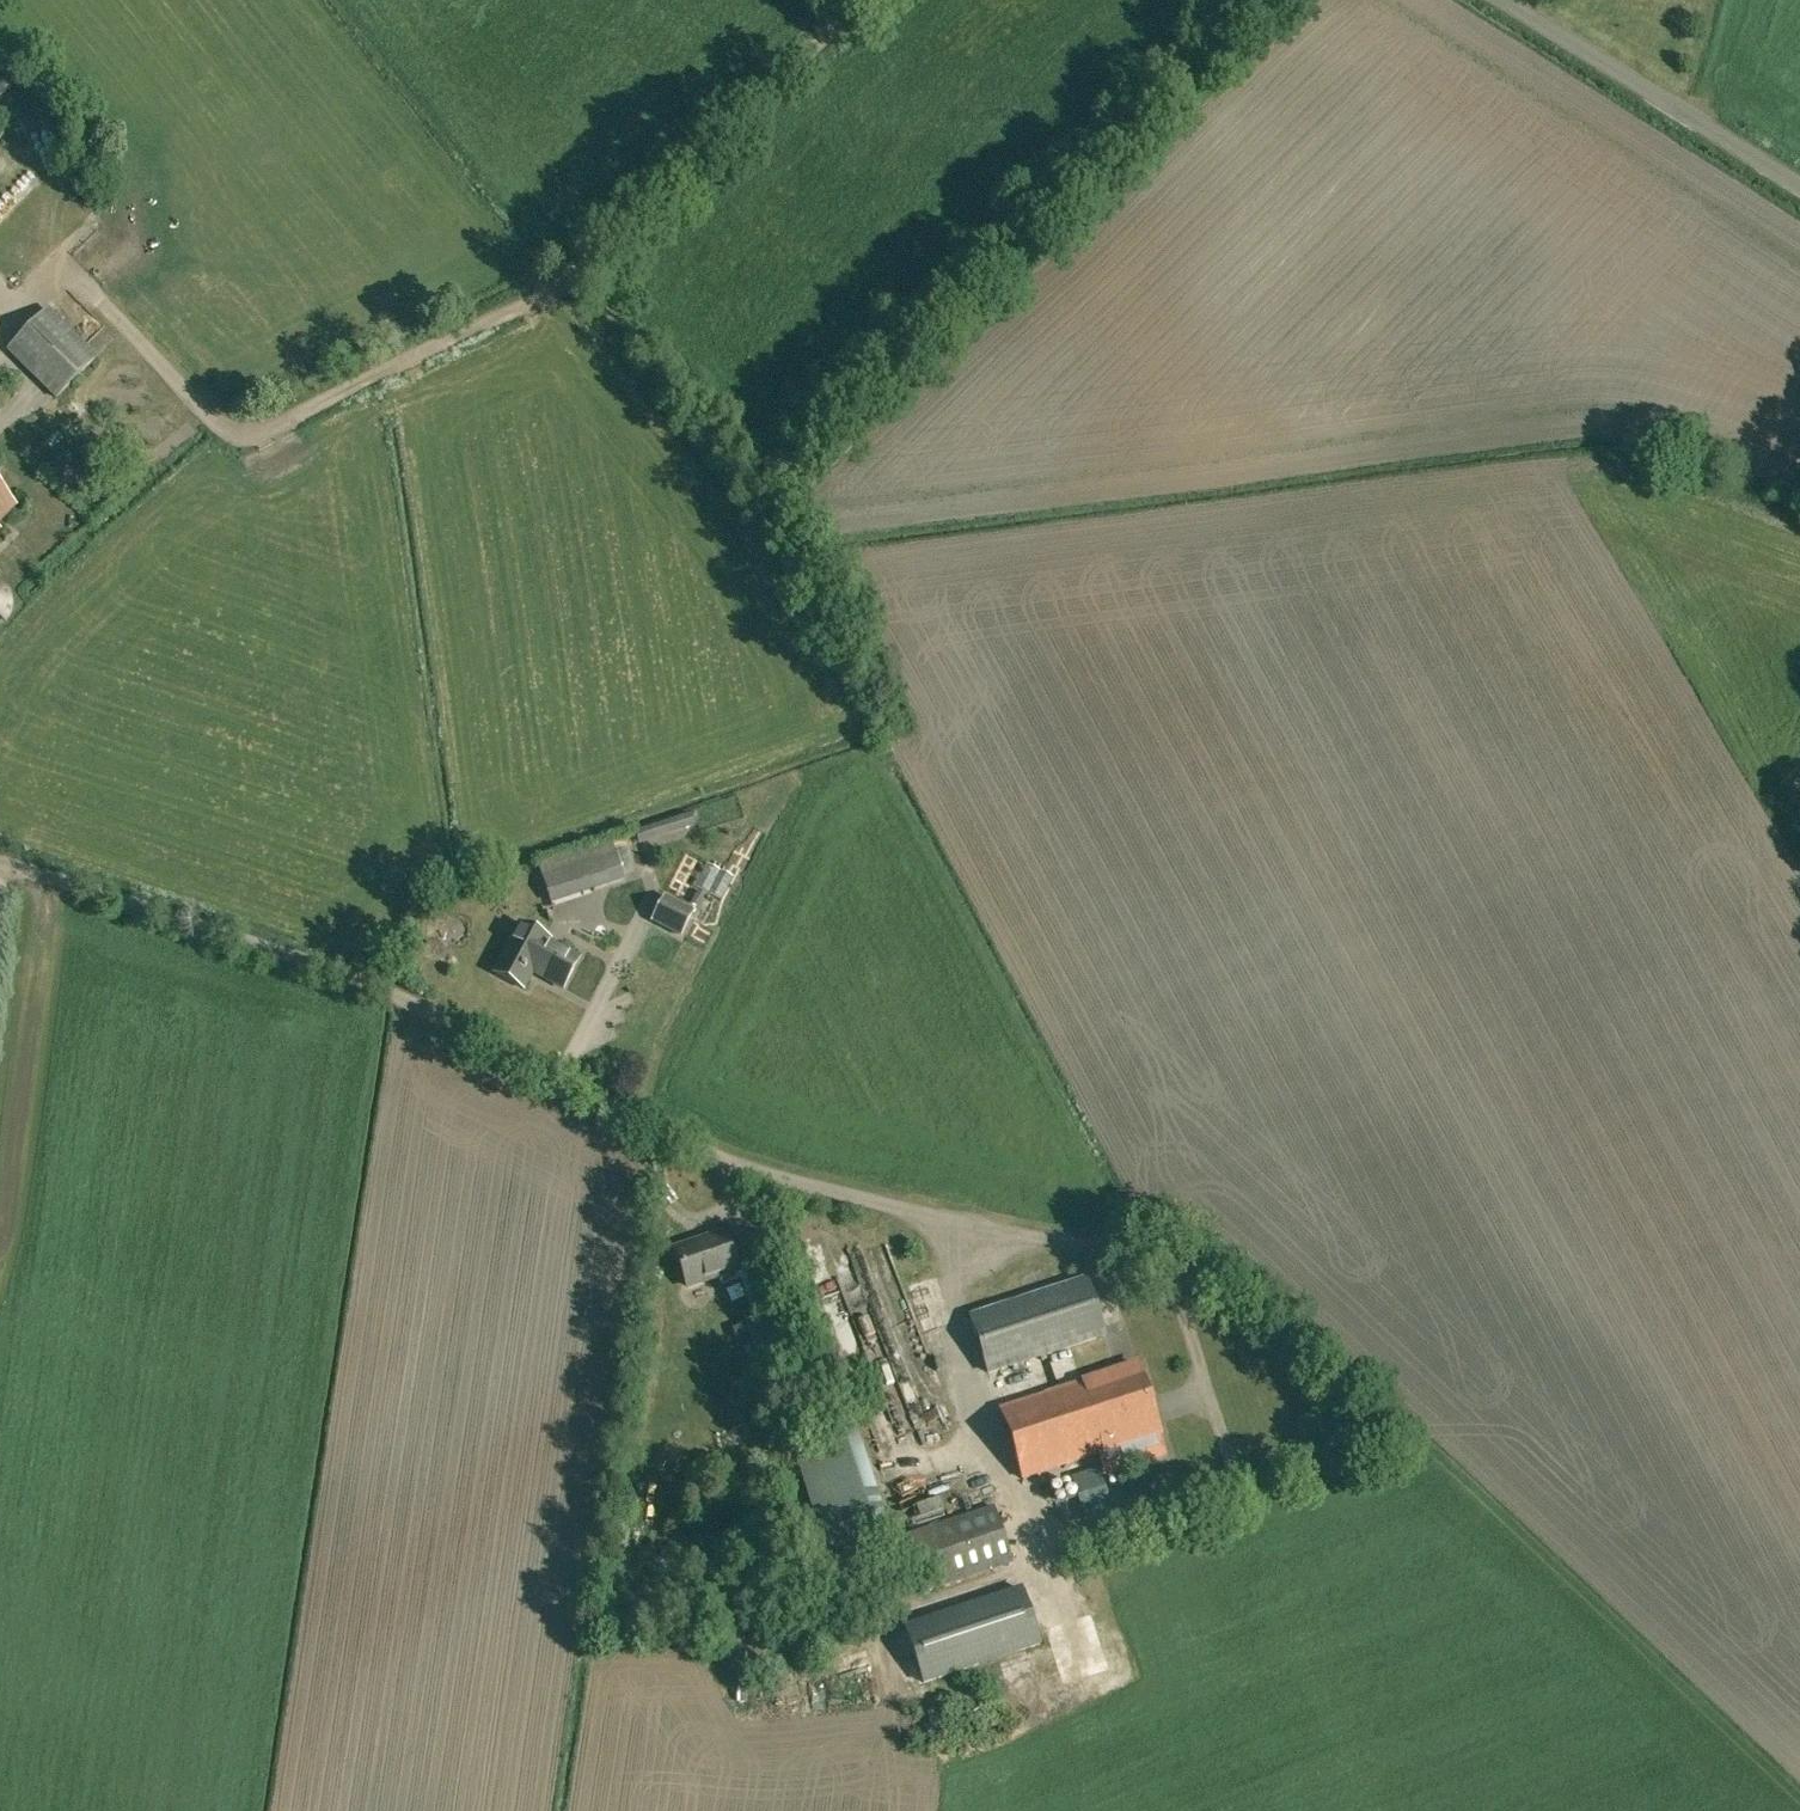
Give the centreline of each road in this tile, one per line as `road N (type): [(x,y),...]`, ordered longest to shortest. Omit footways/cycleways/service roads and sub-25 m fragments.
road 1 (unclassified): [(0,862),(382,987),(725,1166),(968,1228),(1103,1253)]
road 2 (track): [(108,305),(229,432),(265,433),(572,275),(862,0)]
road 3 (unclassified): [(1799,188),(1498,0)]

